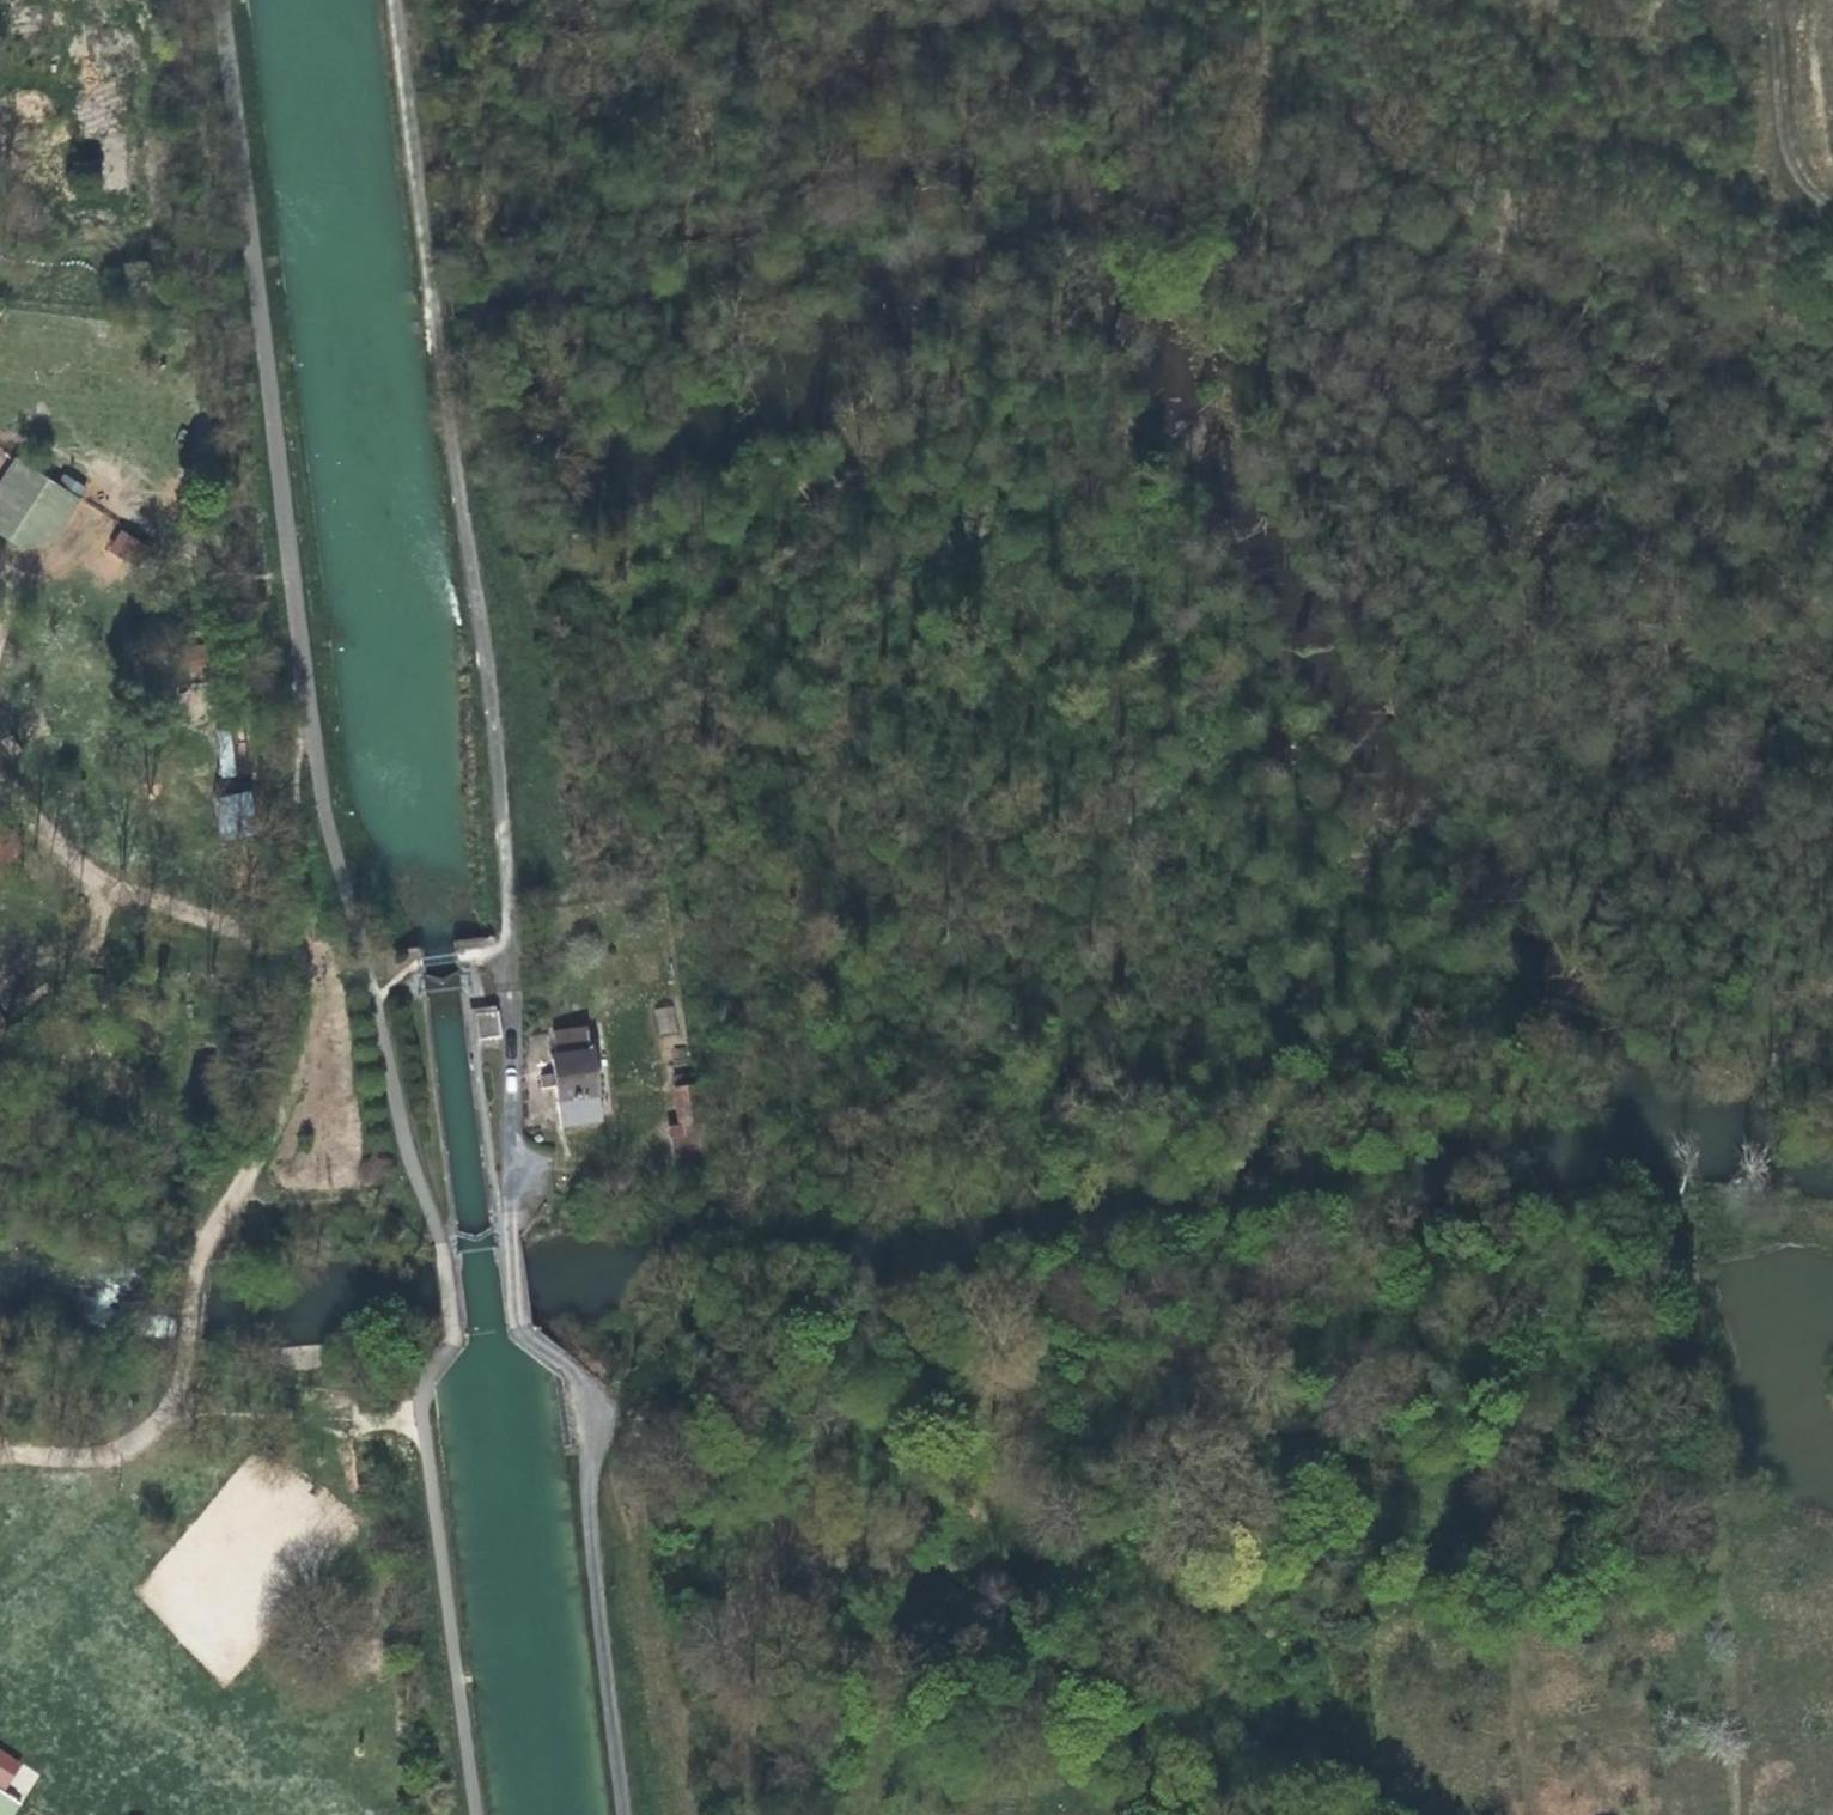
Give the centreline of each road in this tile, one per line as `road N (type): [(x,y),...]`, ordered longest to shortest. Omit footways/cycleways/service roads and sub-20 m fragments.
road 1 (track): [(376,1005),(420,962),(504,945),(486,672),(402,0)]
road 2 (track): [(319,957),(114,890),(0,774)]
road 3 (track): [(1769,0),(1803,178),(1832,199)]

